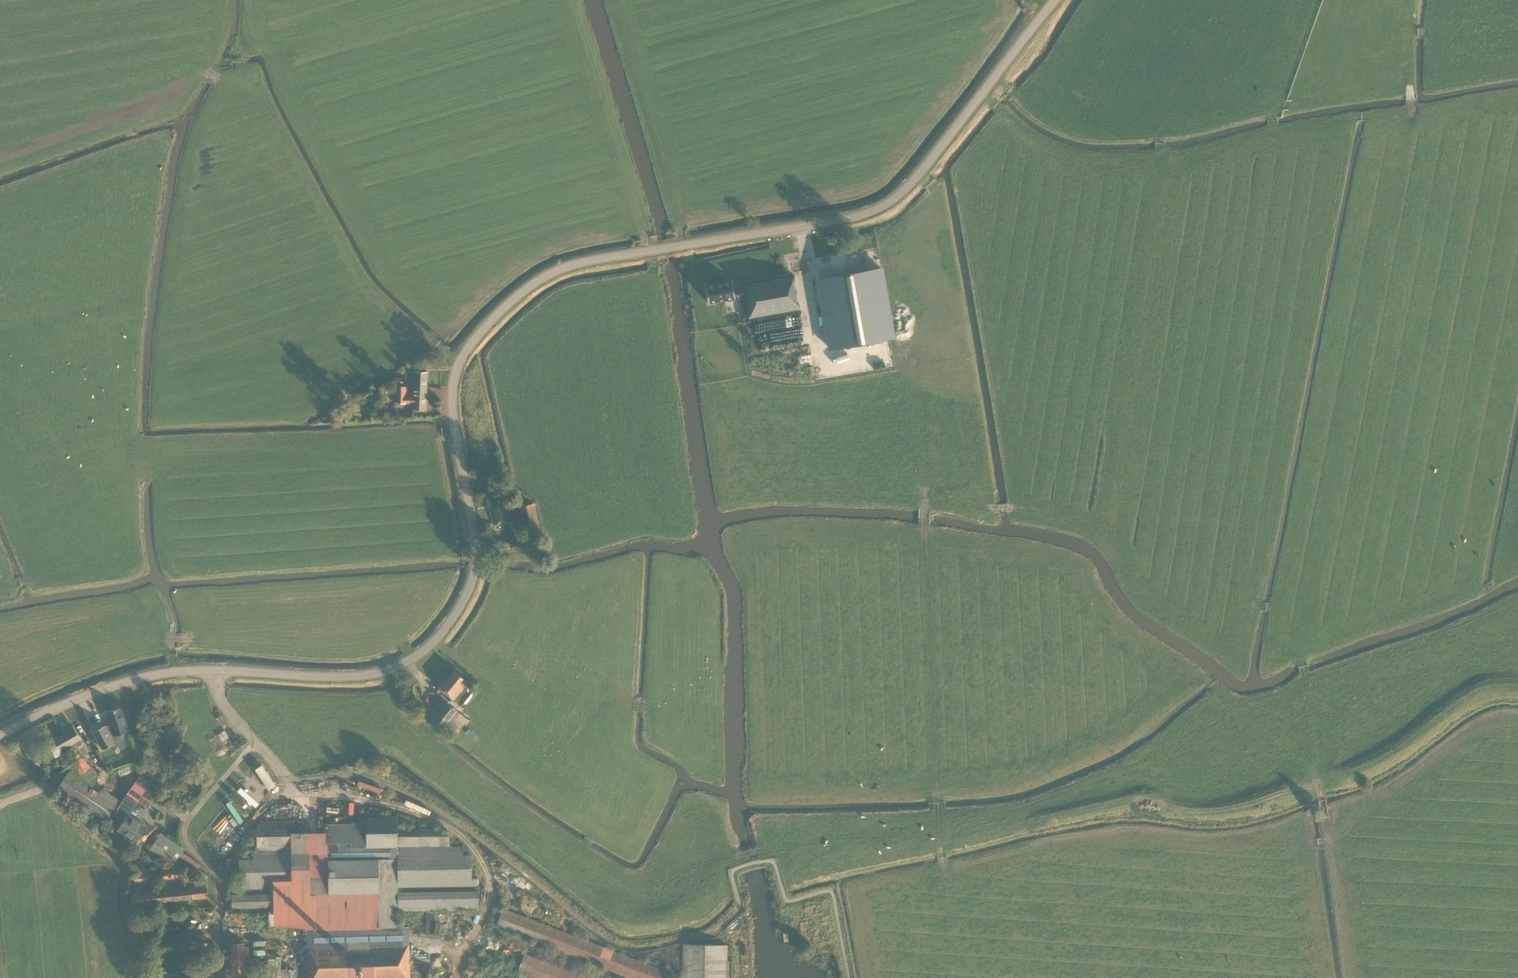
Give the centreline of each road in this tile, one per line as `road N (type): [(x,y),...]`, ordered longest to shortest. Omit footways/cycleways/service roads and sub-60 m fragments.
road 1 (tertiary): [(215,670),(361,676),(421,653),(463,601),(477,562),(452,402),(463,358),(486,327),(561,269),(881,208),(925,166),(1056,0)]
road 2 (tertiary): [(0,735),(131,680),(215,670)]

